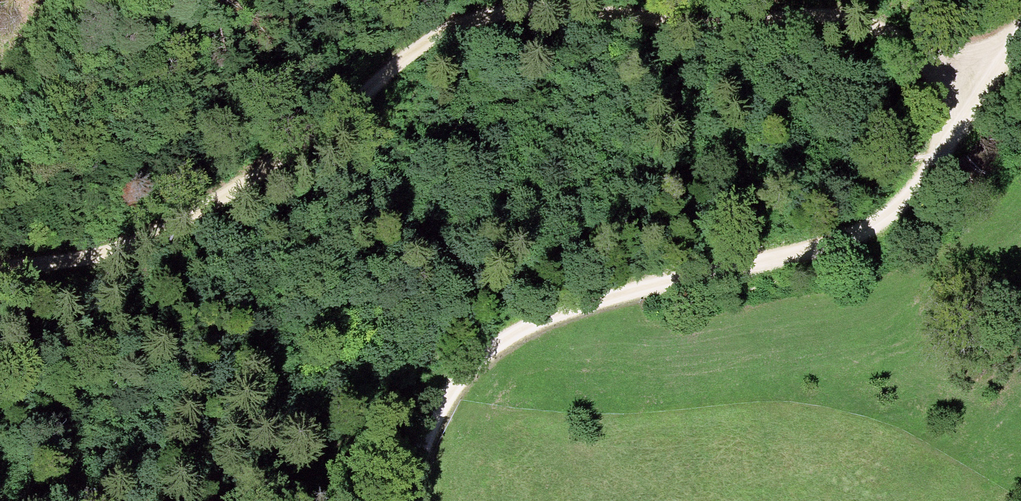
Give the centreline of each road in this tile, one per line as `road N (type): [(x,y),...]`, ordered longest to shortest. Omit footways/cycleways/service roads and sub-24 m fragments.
road 1 (unclassified): [(1020,31),(916,182),(868,229),(824,248),(549,311),(461,373),(442,400),(407,500)]
road 2 (track): [(461,17),(547,8),(686,24),(814,11),(873,25),(933,68),(958,123)]
road 3 (track): [(0,264),(87,258),(281,164),(424,38),(461,17)]

